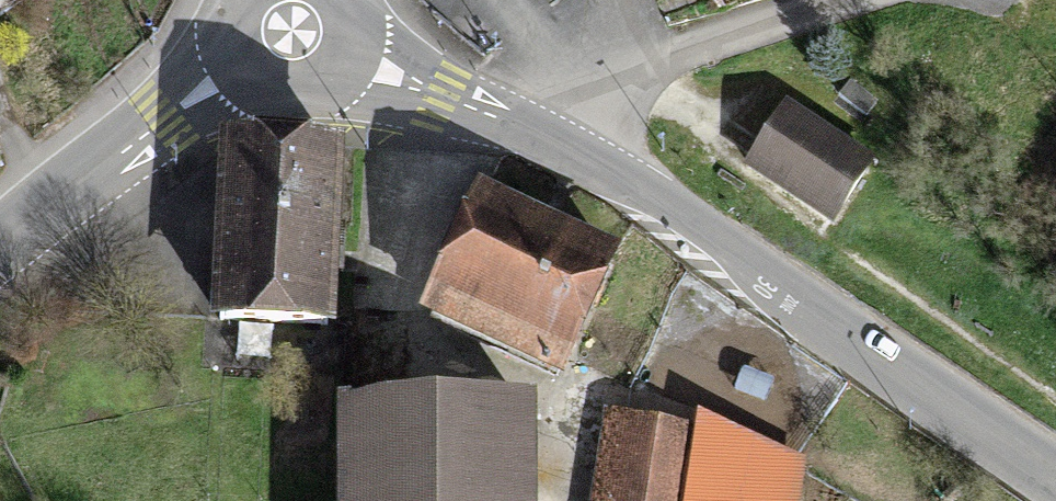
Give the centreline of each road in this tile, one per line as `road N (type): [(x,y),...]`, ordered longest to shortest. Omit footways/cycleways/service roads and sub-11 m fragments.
road 1 (tertiary): [(1055,487),(563,154)]
road 2 (tertiary): [(289,29),(169,112),(0,250)]
road 3 (unclassified): [(563,154),(627,83),(685,49),(842,0)]
road 4 (tertiary): [(563,154),(506,119),(289,29)]

